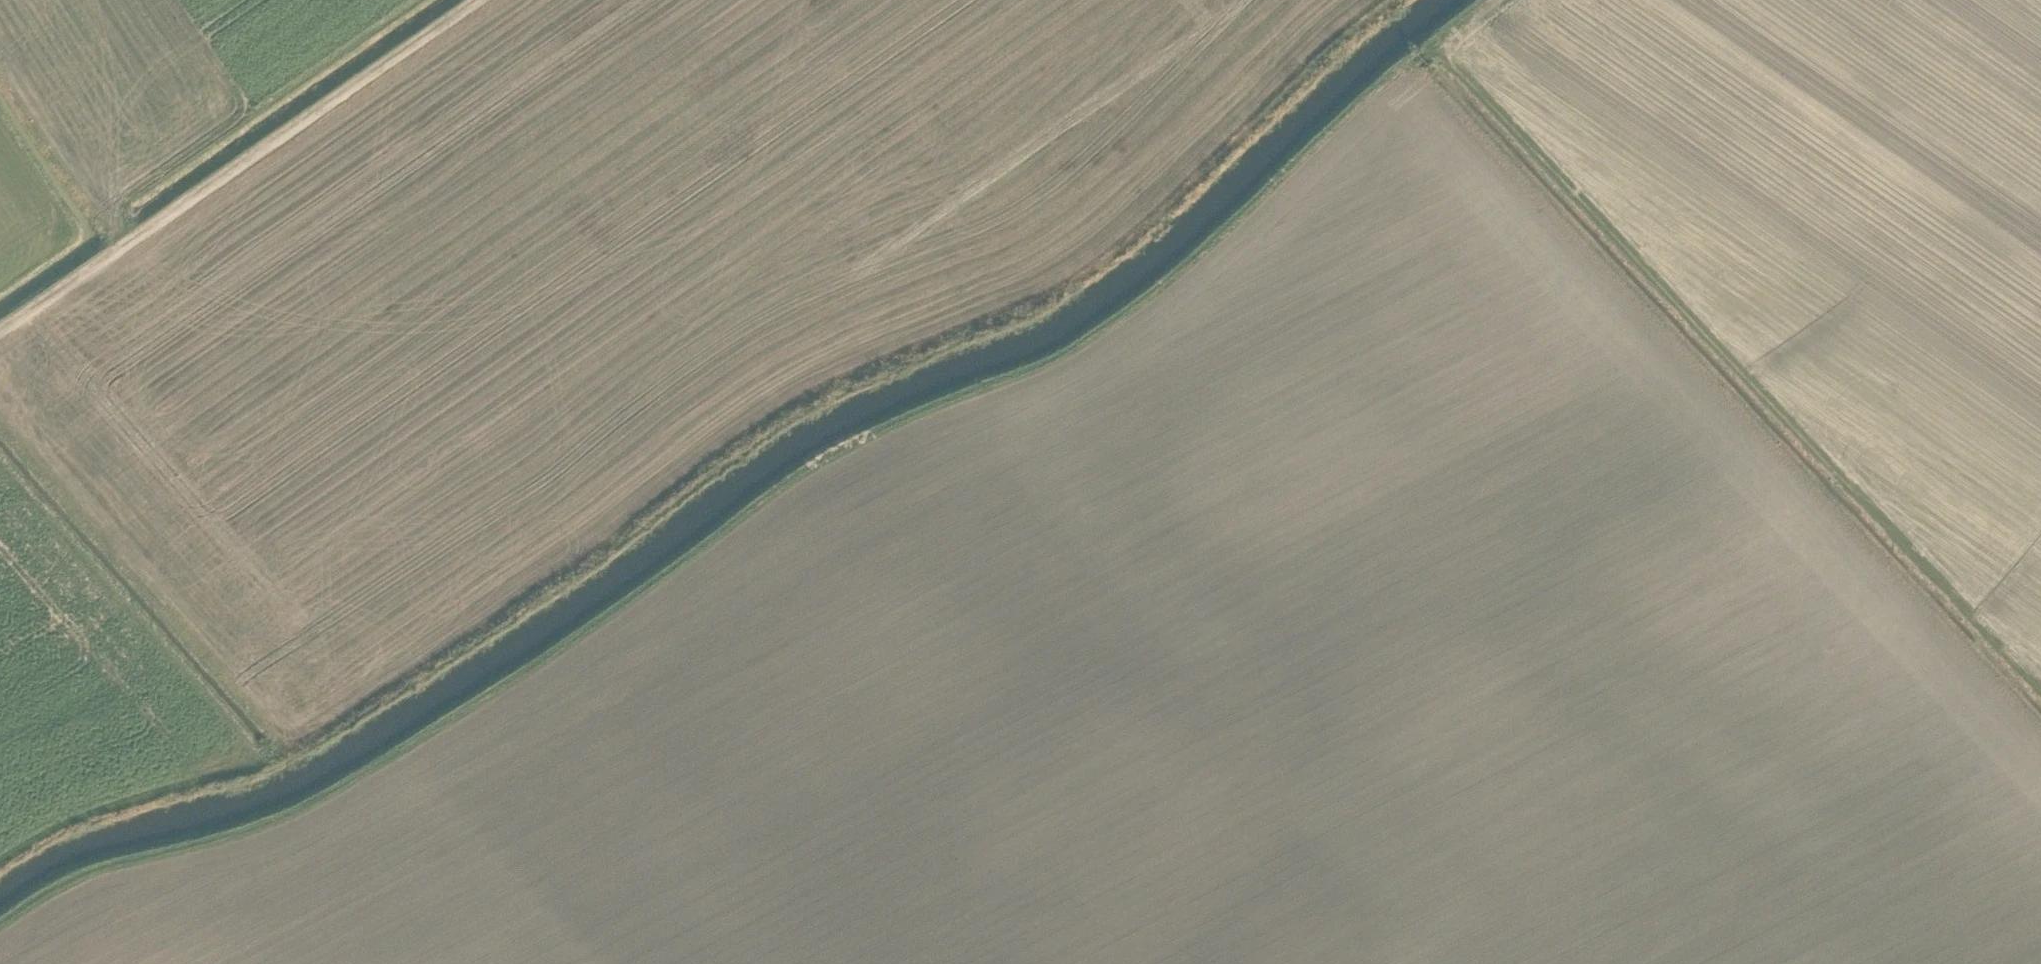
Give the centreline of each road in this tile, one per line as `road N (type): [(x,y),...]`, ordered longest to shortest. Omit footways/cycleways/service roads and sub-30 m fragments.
road 1 (track): [(0,327),(476,0)]

